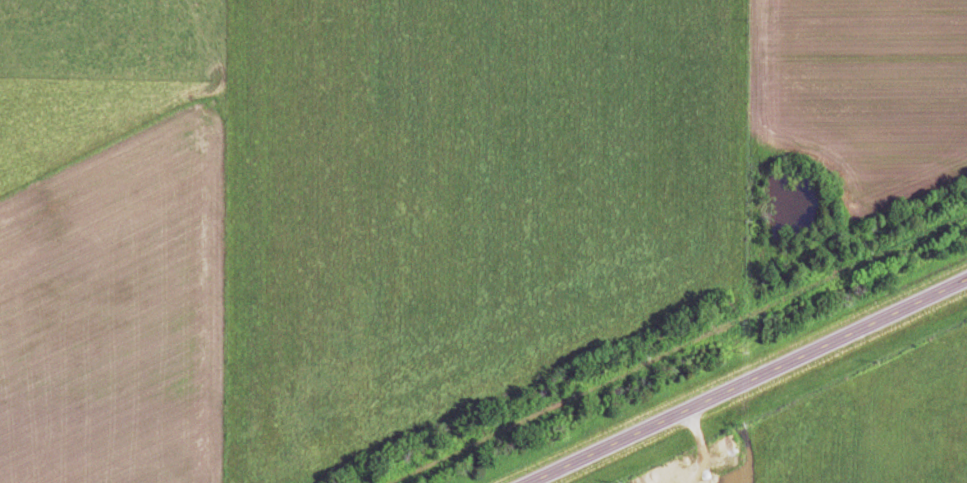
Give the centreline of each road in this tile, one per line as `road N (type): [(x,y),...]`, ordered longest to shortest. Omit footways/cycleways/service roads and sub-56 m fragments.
road 1 (primary): [(966,279),(528,482)]

